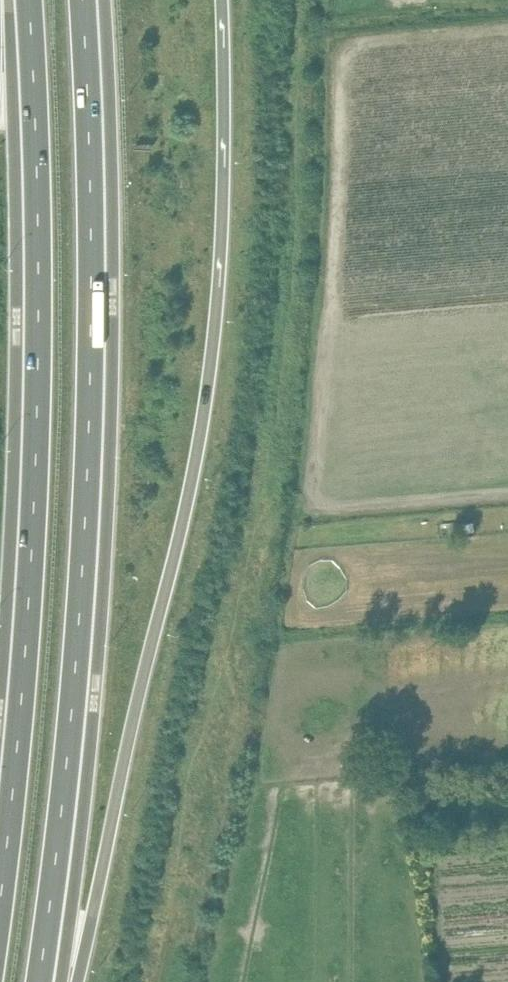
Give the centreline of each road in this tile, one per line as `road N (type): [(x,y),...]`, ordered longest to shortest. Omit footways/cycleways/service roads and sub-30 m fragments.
road 1 (trunk): [(76,981),(212,361),(224,0)]
road 2 (trunk): [(39,981),(67,754),(87,484),(90,136),(82,0)]
road 3 (trunk): [(29,0),(39,359),(28,613),(0,906)]

